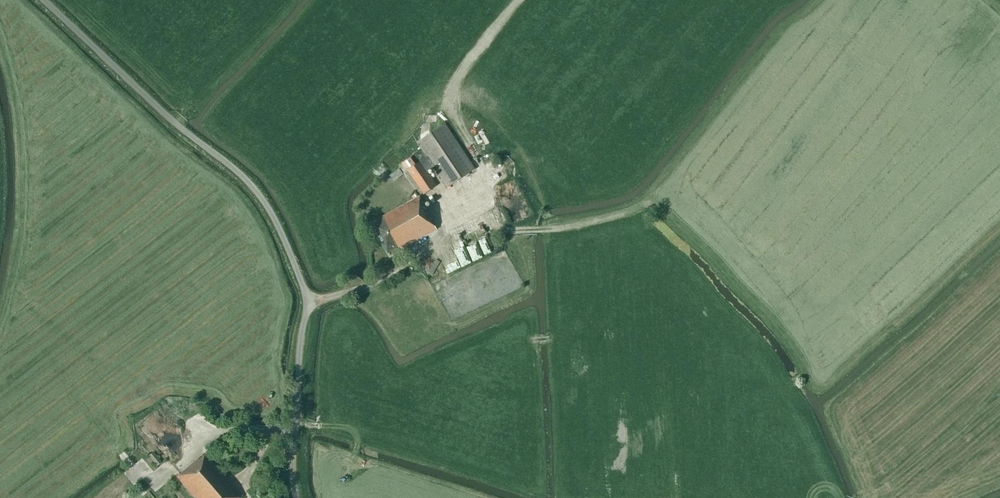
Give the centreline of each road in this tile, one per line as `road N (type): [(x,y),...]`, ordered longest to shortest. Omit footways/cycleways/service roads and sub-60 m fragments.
road 1 (unclassified): [(296,497),(292,461),(306,304),(276,221),(239,173),(44,0)]

